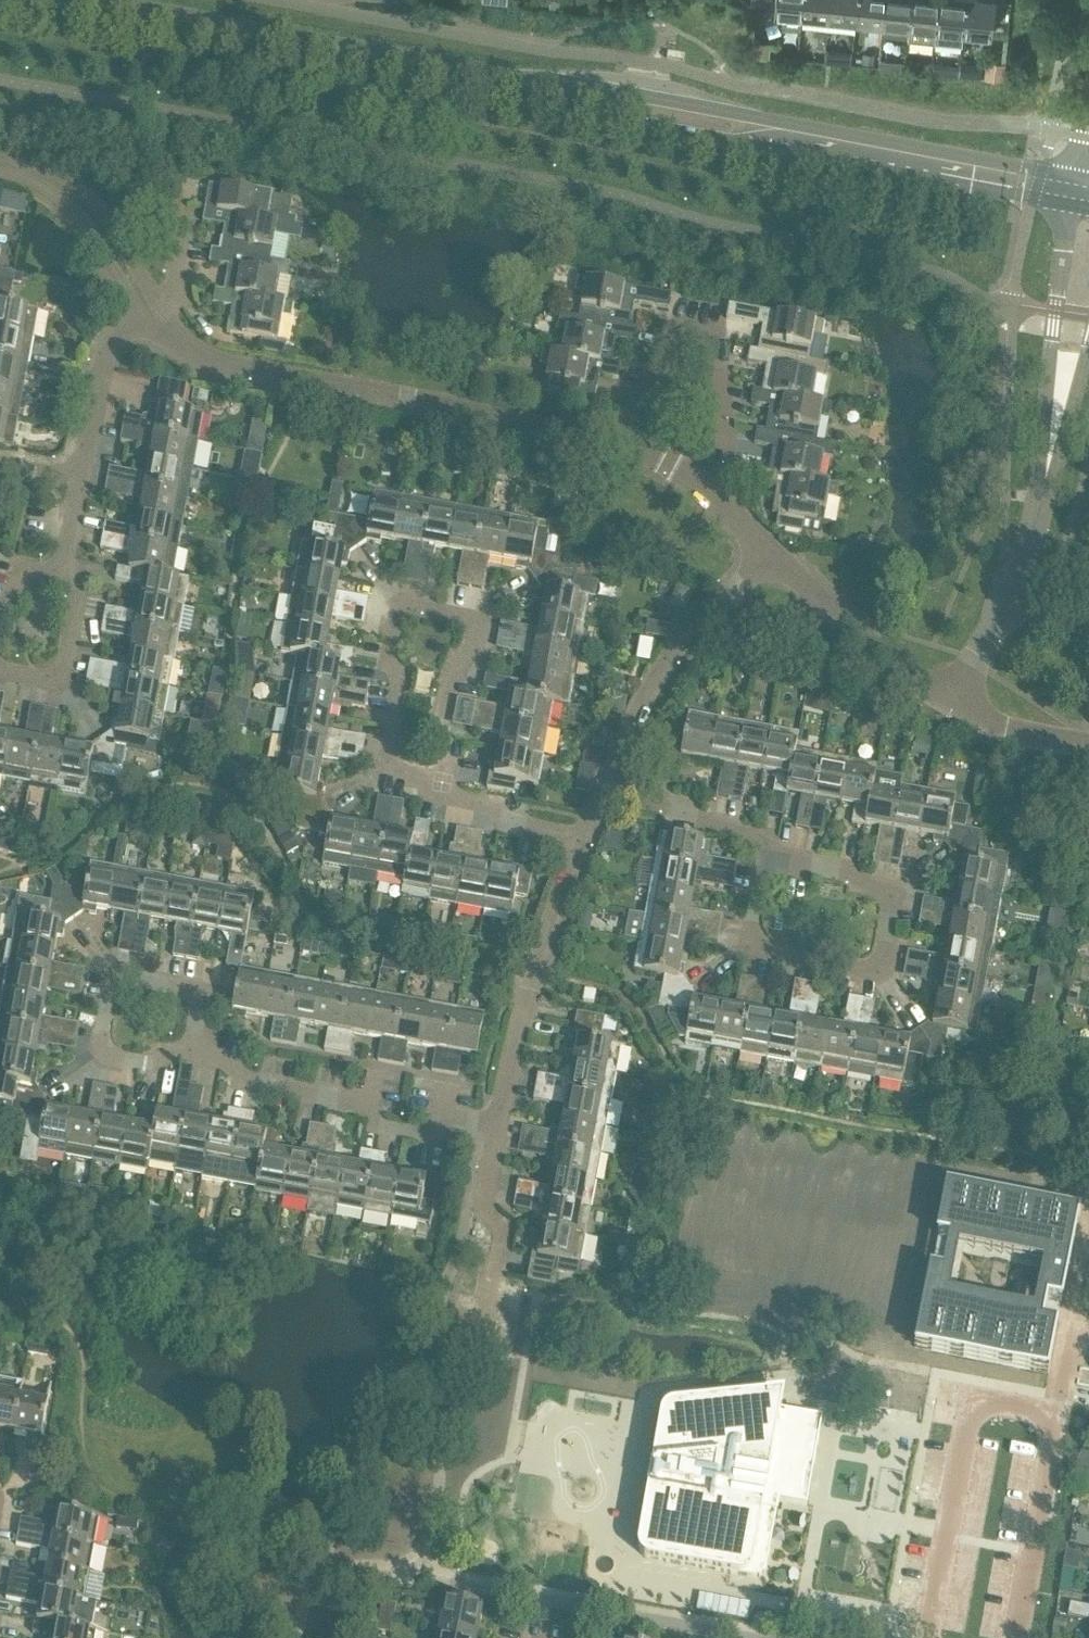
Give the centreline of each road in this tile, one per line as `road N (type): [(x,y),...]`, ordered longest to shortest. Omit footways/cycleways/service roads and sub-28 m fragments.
road 1 (secondary): [(1072,190),(643,124),(570,100),(51,0)]
road 2 (residential): [(155,312),(207,359),(615,440)]
road 3 (residential): [(436,795),(392,768),(389,748),(397,700),(390,657),(398,616),(414,607),(458,614),(475,638),(454,666),(444,714),(453,757)]
road 4 (residential): [(190,1049),(256,1080),(374,1105),(372,1129),(451,1139),(455,1118),(497,1125)]
road 5 (residential): [(723,504),(723,378),(714,337),(685,323),(615,440)]
road 6 (residential): [(762,853),(750,922),(753,948),(765,959),(875,967),(886,951),(891,906),(887,892),(870,880)]
road 7 (residential): [(1058,1421),(987,1406),(971,1418),(931,1637)]
road 8 (residential): [(497,1125),(583,834)]
road 9 (unclassified): [(1072,190),(1050,350),(1047,480)]
road 10 (residential): [(603,787),(659,669),(773,556)]
road 11 (residential): [(190,1049),(199,993),(165,980),(117,979),(101,1018),(100,1048),(114,1058),(164,1061)]
road 12 (unclassified): [(947,707),(1013,593),(1047,480)]
road 13 (residential): [(773,556),(947,707)]
road 14 (residential): [(0,170),(42,179),(92,211),(155,312)]
road 15 (residential): [(1017,1637),(1058,1421)]
road 16 (residential): [(479,1334),(497,1238),(483,1200),(497,1125)]
road 17 (residential): [(80,487),(102,359),(115,339),(155,312)]
road 18 (residential): [(762,853),(767,836),(603,787)]
road 19 (residential): [(1058,1421),(1088,1271)]
road 20 (residential): [(583,834),(436,795)]
road 21 (residential): [(0,669),(44,678),(60,672),(77,603),(72,586)]
road 22 (residential): [(947,707),(1014,734),(1088,743)]
road 23 (unclassified): [(1047,480),(1088,347)]
road 24 (residential): [(155,312),(177,286),(186,192)]
road 25 (residential): [(615,440),(669,479),(723,504)]

